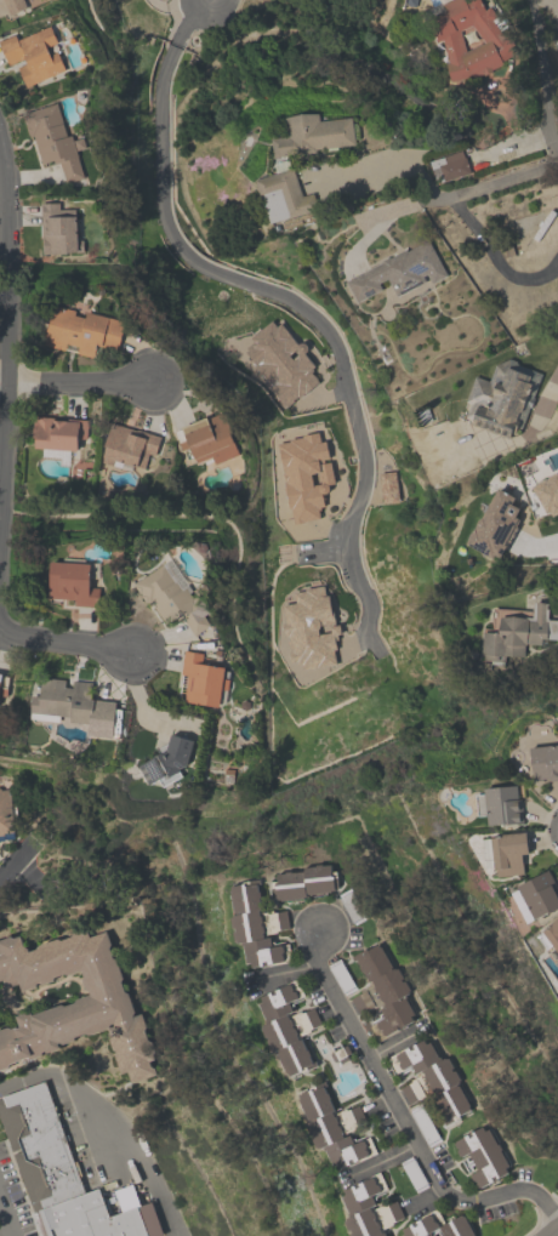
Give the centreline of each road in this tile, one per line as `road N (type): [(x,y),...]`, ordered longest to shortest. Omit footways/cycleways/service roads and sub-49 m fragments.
road 1 (residential): [(173,46),(158,131),(163,218),(194,263),(283,295),(312,314),(332,342),(361,461),(348,560)]
road 2 (residential): [(319,930),(320,966),(449,1189),(479,1201),(536,1192),(557,1219)]
road 3 (residential): [(5,180),(0,495)]
road 4 (residential): [(0,382),(154,378)]
road 5 (residential): [(529,0),(557,150)]
road 6 (residential): [(0,630),(136,653)]

